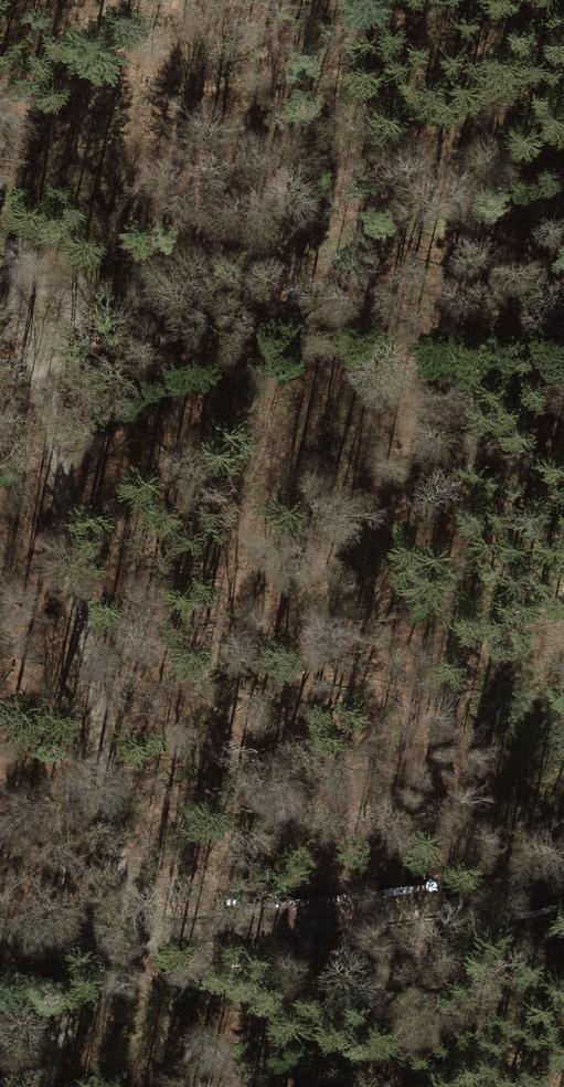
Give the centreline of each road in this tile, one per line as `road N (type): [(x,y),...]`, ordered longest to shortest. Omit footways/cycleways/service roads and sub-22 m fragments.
road 1 (track): [(0,1062),(101,998),(121,946),(125,900),(25,307),(0,283)]
road 2 (track): [(0,940),(121,946),(505,906),(563,892)]
road 3 (track): [(563,203),(204,266),(25,307)]

